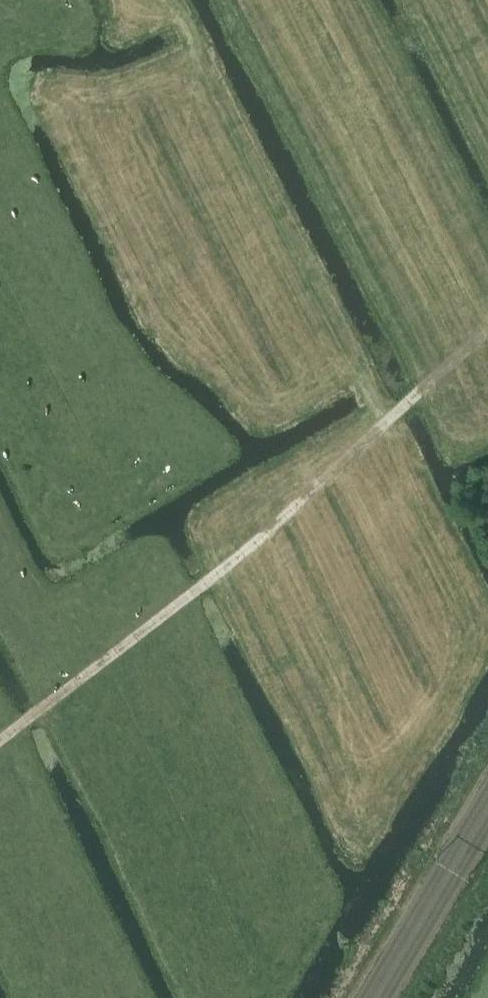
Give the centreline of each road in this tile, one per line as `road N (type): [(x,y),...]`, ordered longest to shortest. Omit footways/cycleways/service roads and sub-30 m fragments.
road 1 (track): [(0,742),(200,588),(487,329)]

